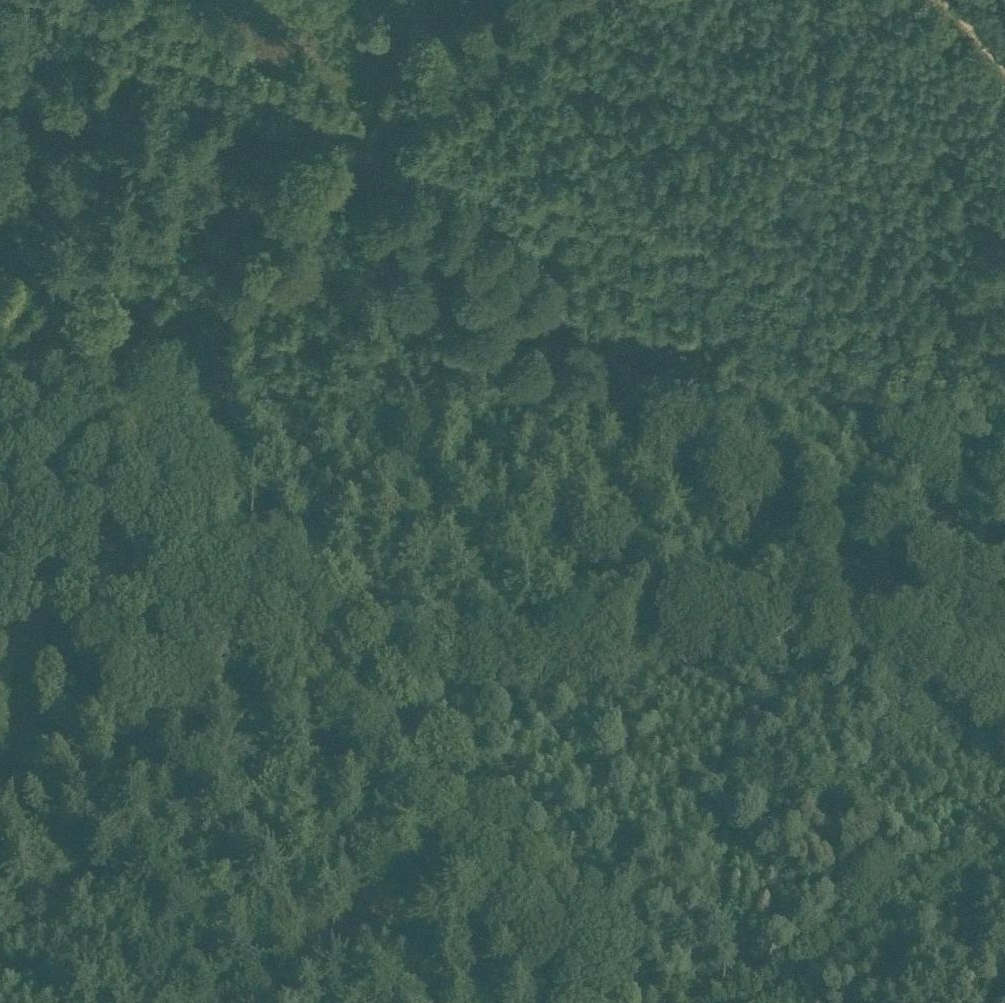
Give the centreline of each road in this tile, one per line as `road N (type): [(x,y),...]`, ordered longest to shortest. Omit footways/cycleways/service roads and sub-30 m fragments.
road 1 (track): [(42,0),(258,90),(321,125),(663,405),(1004,709)]
road 2 (track): [(1004,629),(0,704)]
road 3 (track): [(0,302),(605,1002)]
road 4 (track): [(1004,396),(371,138)]
road 5 (track): [(1004,863),(763,1002)]
road 6 (track): [(371,138),(574,0)]

